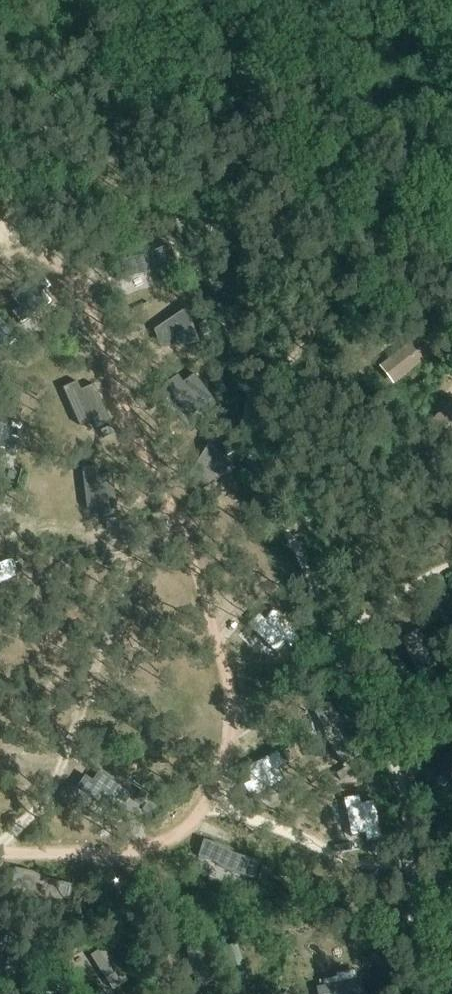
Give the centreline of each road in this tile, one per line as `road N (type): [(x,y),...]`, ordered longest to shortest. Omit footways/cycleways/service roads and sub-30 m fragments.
road 1 (track): [(211,802),(233,724),(186,545),(73,288),(38,252),(15,251),(0,265)]
road 2 (track): [(414,876),(384,736),(258,471),(245,402)]
road 3 (track): [(0,526),(50,519),(123,534),(141,553),(52,790),(0,841)]
road 4 (track): [(0,855),(134,850),(180,832),(211,802),(329,850),(413,866)]
road 5 (track): [(451,298),(381,266),(365,269),(341,283),(294,353),(245,402)]
road 6 (track): [(451,564),(339,638)]
road 7 (track): [(414,876),(445,993)]

